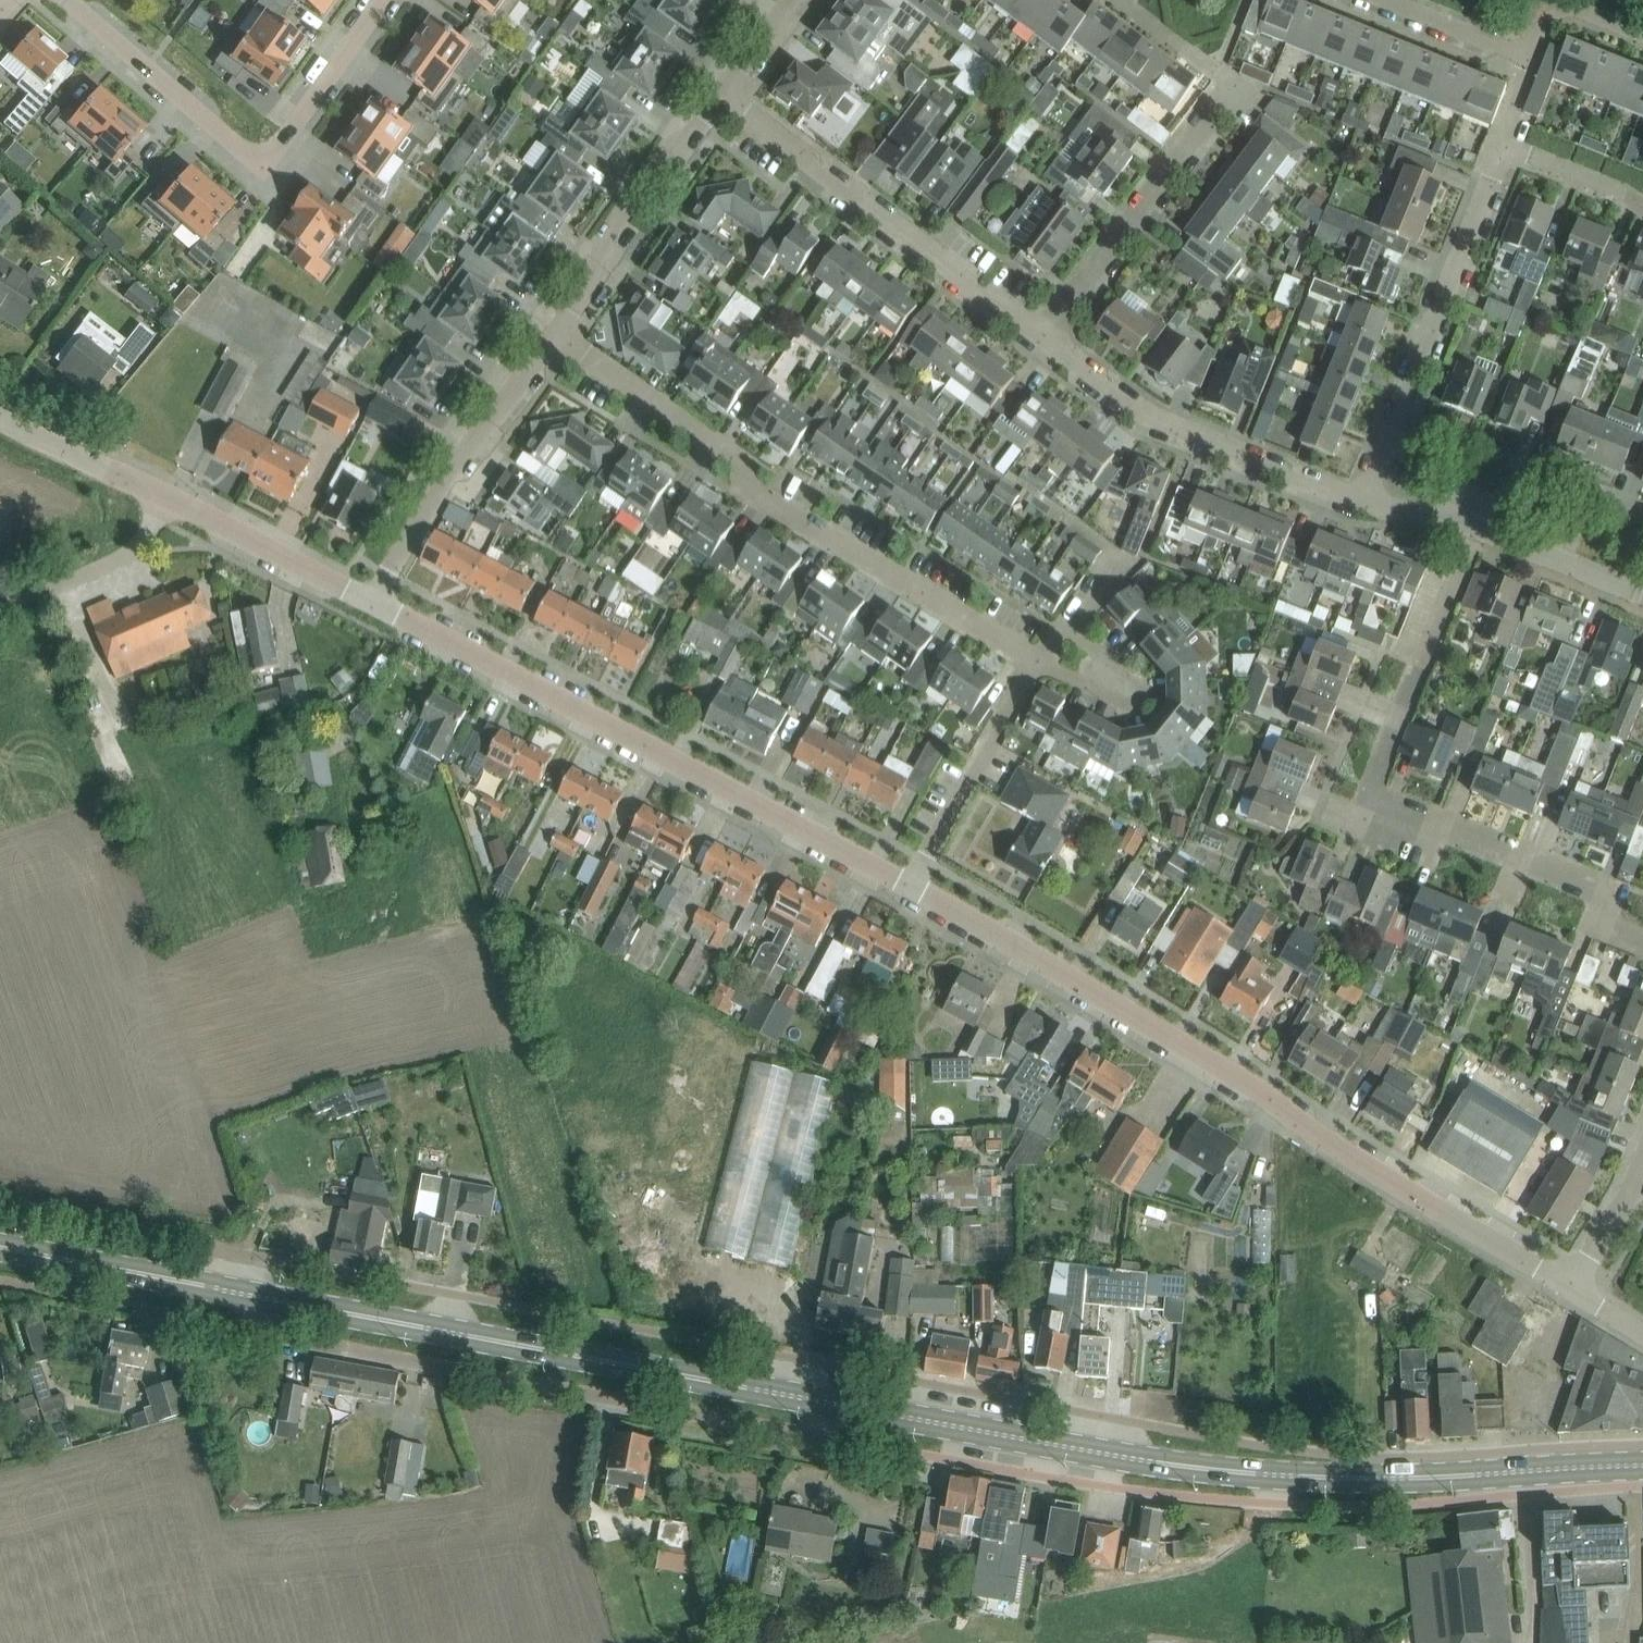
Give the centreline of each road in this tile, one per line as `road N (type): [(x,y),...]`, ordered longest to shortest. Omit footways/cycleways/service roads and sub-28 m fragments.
road 1 (primary): [(1642,1466),(1373,1479),(1265,1473),(1126,1459),(839,1408)]
road 2 (unclassified): [(1572,1286),(1315,1136),(1235,1074),(911,885)]
road 3 (residential): [(1642,944),(1597,926),(1610,895),(1370,796),(1475,529)]
road 4 (unclassified): [(911,885),(373,603)]
road 5 (residential): [(1035,666),(747,489),(739,457),(556,335)]
road 6 (residential): [(820,1437),(259,1330)]
road 7 (primary): [(393,1327),(839,1408)]
road 8 (residential): [(382,0),(279,146),(256,154),(67,0)]
road 9 (residential): [(1044,338),(723,94)]
road 10 (residential): [(1366,496),(1498,164),(1509,154)]
road 11 (residential): [(1366,496),(1151,417),(1044,338)]
road 12 (residential): [(373,603),(446,483),(556,335)]
road 13 (residential): [(1044,338),(1226,89)]
road 14 (residential): [(556,335),(597,274),(603,241),(671,146),(723,94)]
road 15 (unclassified): [(264,1301),(238,1258),(171,1237),(0,1204)]
road 16 (primary): [(264,1301),(0,1251)]
road 17 (residential): [(259,1330),(0,1283)]
road 18 (residential): [(911,885),(1035,666)]
road 19 (unclassified): [(373,603),(165,500)]
road 20 (residential): [(1072,628),(1138,679),(1145,693),(1138,704),(1035,666)]
road 21 (unclassified): [(0,607),(143,545),(165,500)]
road 22 (unclassified): [(165,500),(0,418)]
road 23 (residential): [(1524,51),(1385,0)]
road 24 (residential): [(1509,154),(1629,194),(1642,207)]
road 25 (residential): [(1572,1286),(1642,1164)]
road 26 (residential): [(1642,35),(1564,10),(1524,51)]
road 27 (residential): [(1642,507),(1594,487),(1563,562)]
road 28 (primary): [(393,1327),(264,1301)]

